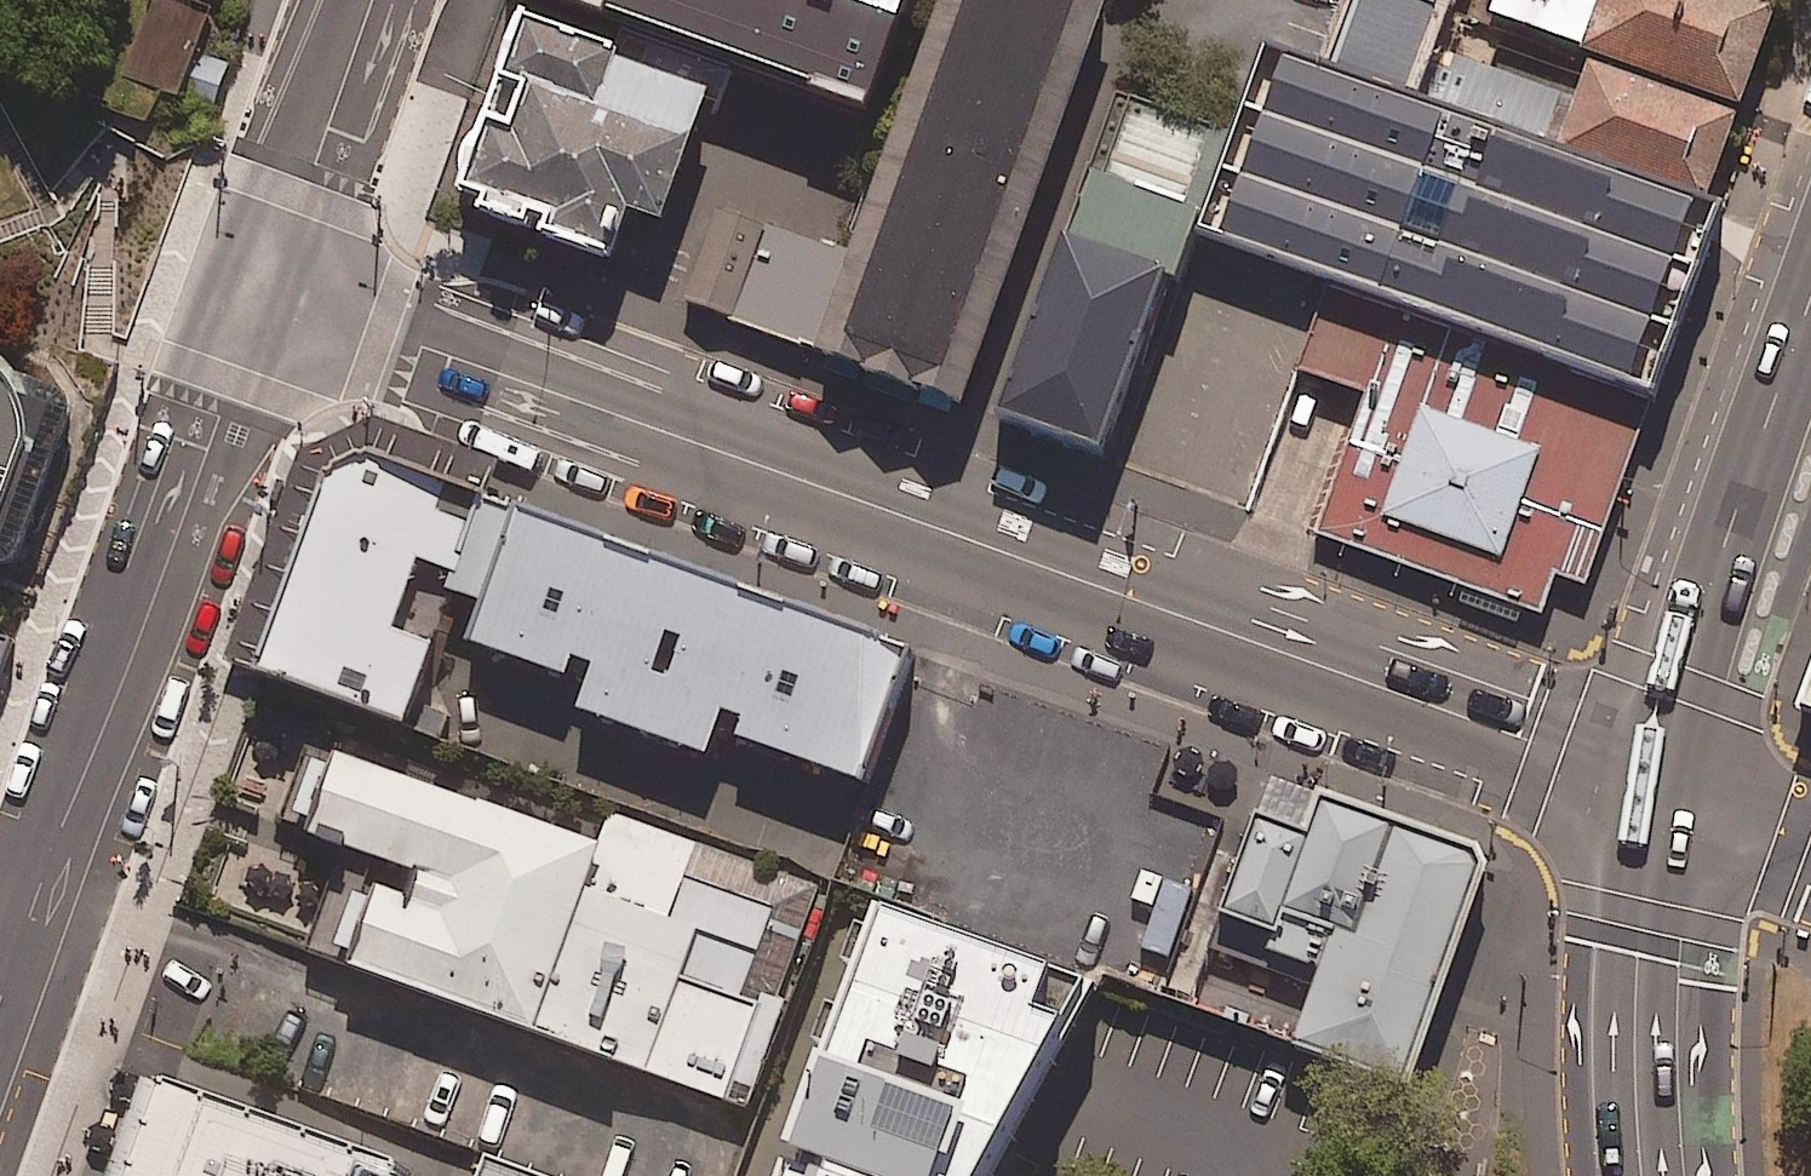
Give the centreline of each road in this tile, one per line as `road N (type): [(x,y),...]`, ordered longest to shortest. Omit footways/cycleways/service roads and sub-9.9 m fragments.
road 1 (tertiary): [(1653,784),(275,278)]
road 2 (secondary): [(275,278),(0,1000)]
road 3 (trunk): [(1653,784),(1810,305)]
road 4 (trunk): [(1653,1175),(1643,1049),(1653,784)]
road 5 (secondary): [(375,0),(275,278)]
road 6 (tertiary): [(1810,841),(1653,784)]

